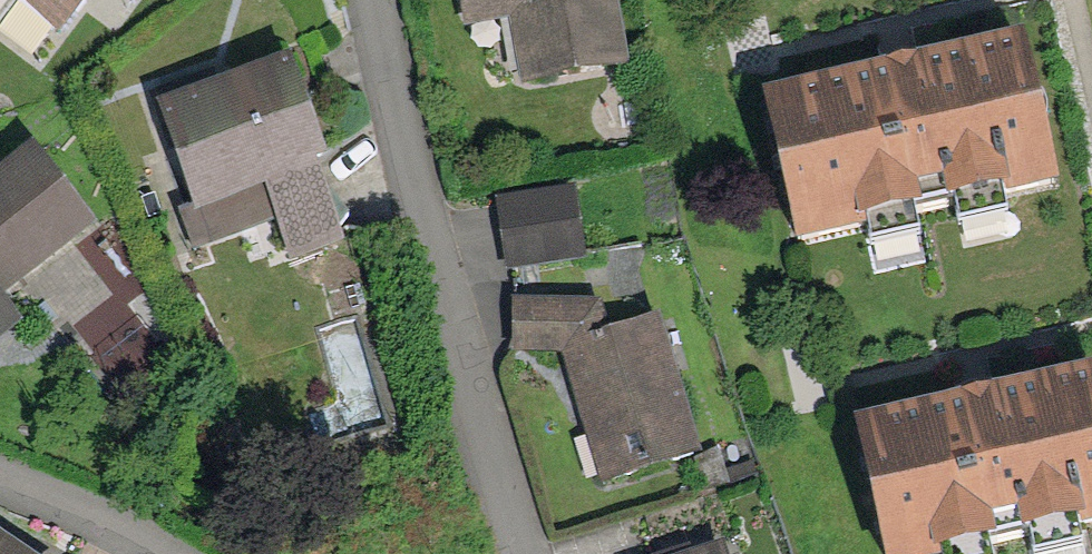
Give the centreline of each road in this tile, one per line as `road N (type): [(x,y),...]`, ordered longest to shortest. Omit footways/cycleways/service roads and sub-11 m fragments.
road 1 (residential): [(372,0),(419,226),(517,553)]
road 2 (residential): [(163,553),(86,510),(0,480)]

